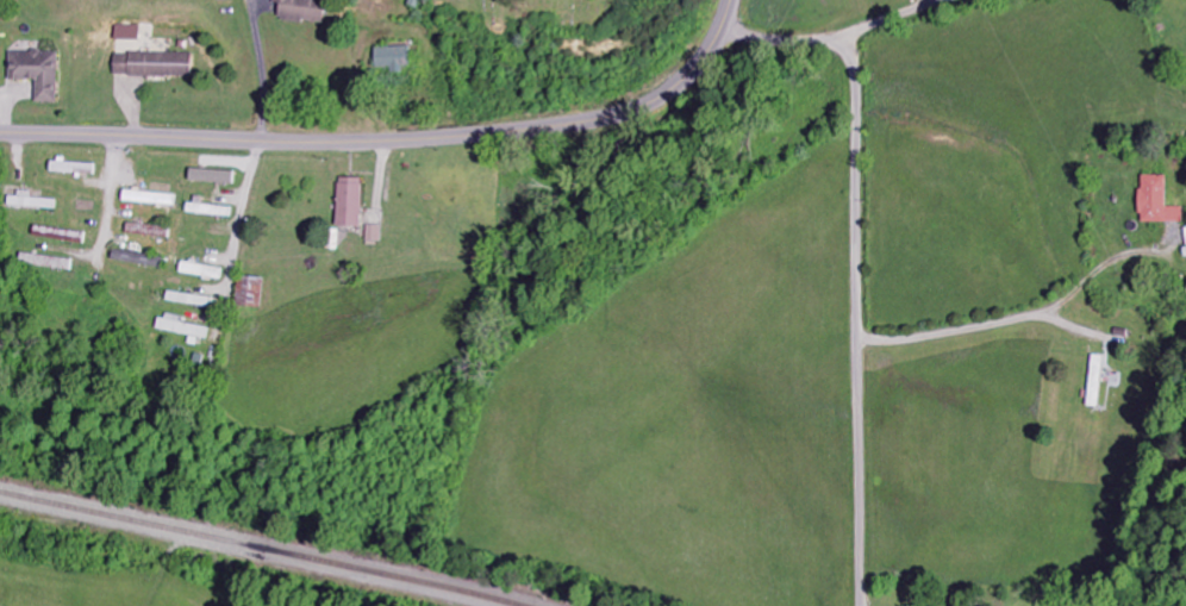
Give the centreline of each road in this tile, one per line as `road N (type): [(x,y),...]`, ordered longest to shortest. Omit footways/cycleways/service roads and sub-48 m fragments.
road 1 (secondary): [(0,133),(320,143),(591,121),(639,108),(692,71),(732,0)]
road 2 (residential): [(720,30),(829,45),(853,62),(865,605)]
road 3 (residential): [(861,341),(1045,312),(1109,264),(1162,244)]
road 4 (residential): [(829,45),(946,0)]

